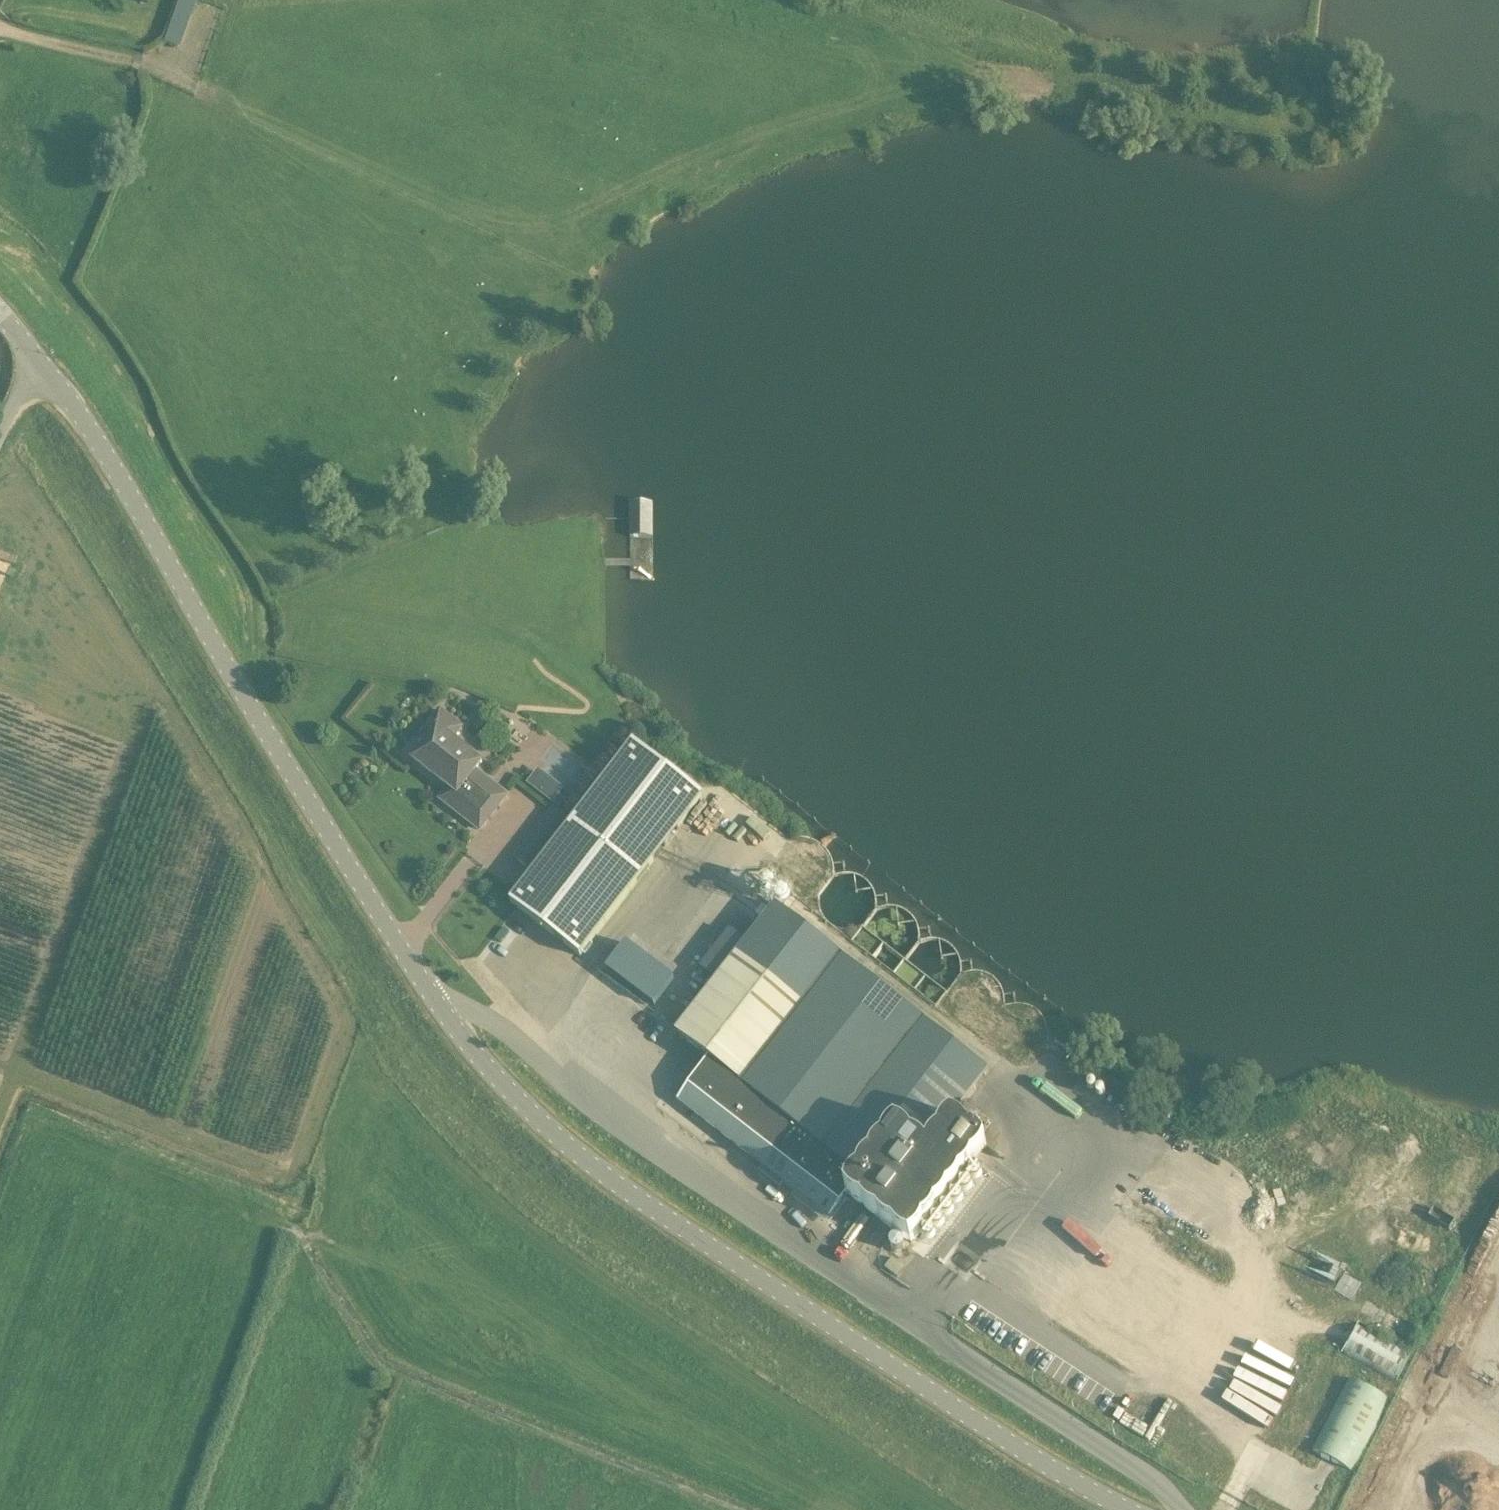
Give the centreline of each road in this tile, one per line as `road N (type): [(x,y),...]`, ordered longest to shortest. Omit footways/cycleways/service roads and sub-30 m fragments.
road 1 (unclassified): [(1136,1509),(648,1201),(517,1100),(433,996),(287,767),(92,428),(36,352)]
road 2 (track): [(190,78),(0,31)]

